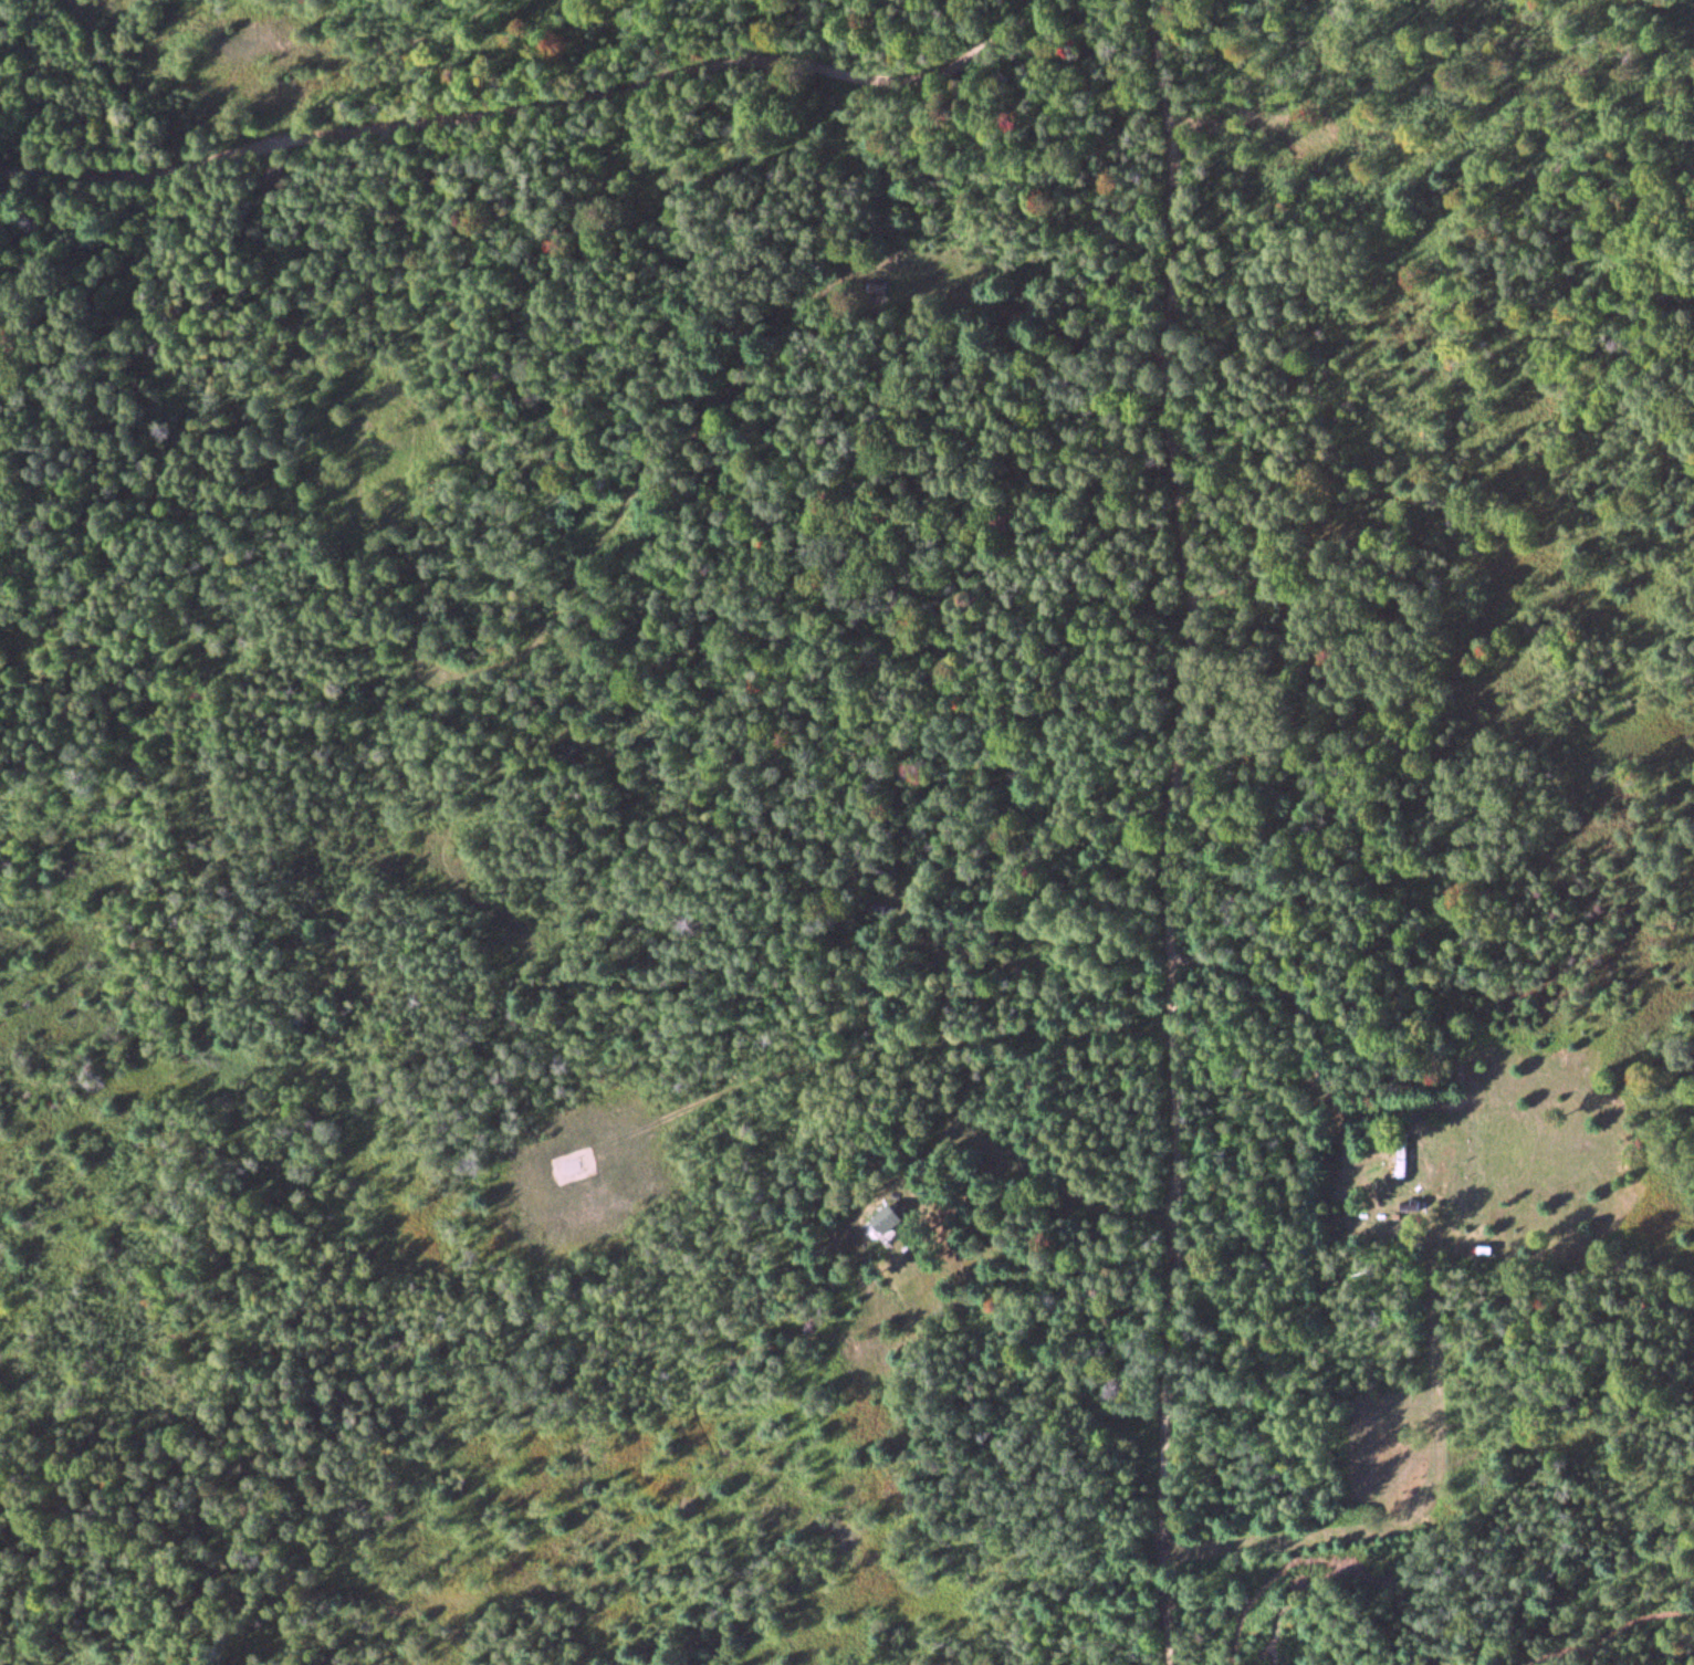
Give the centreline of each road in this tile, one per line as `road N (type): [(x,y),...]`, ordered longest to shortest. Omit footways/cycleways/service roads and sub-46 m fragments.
road 1 (track): [(1161,0),(1179,212),(1174,410),(1195,610),(1173,866),(1180,1140),(1165,1512),(1173,1664)]
road 2 (track): [(1057,0),(960,65),(917,78),(874,78),(790,57),(736,57),(615,95),(286,143),(191,171),(0,171)]

